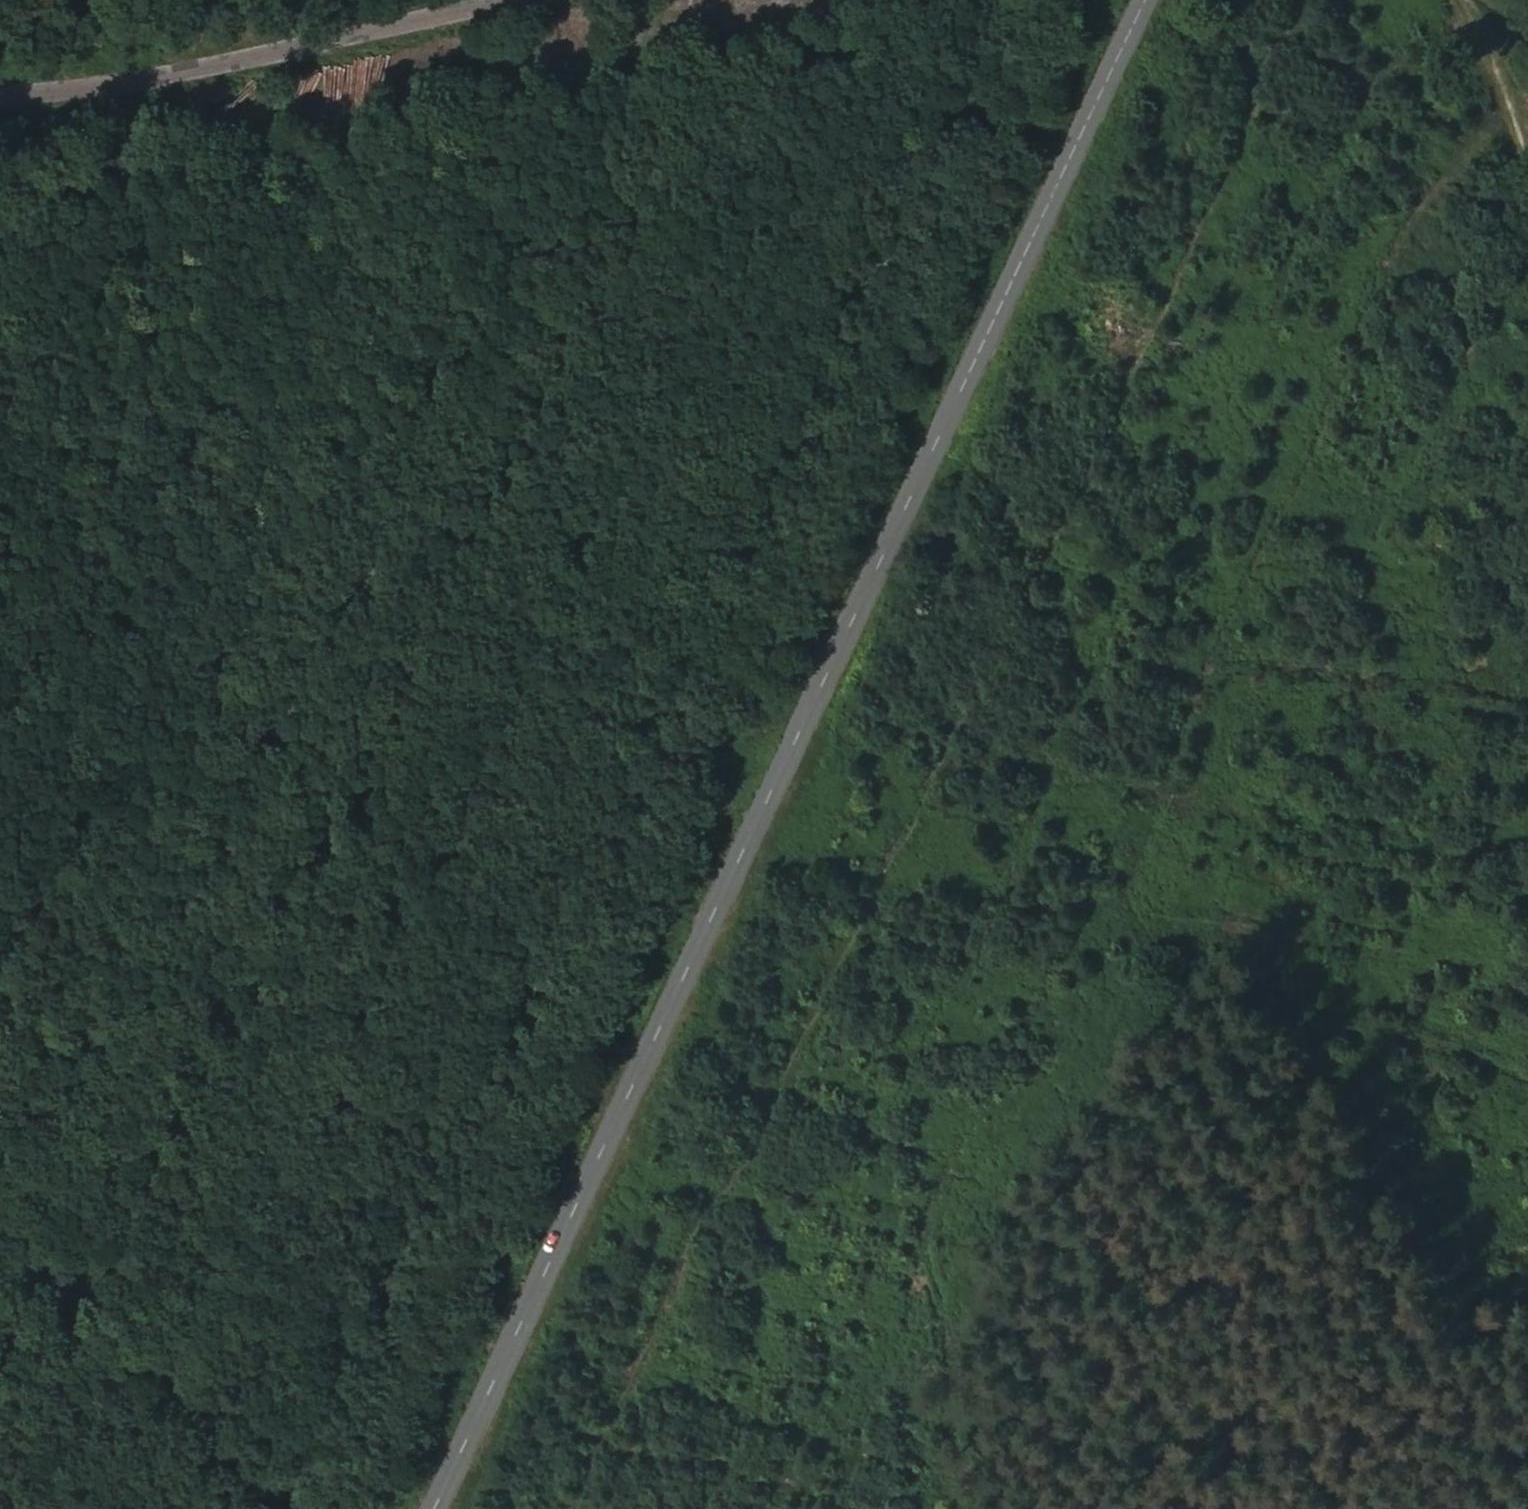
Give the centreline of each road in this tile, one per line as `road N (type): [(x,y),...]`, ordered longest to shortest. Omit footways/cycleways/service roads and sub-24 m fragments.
road 1 (tertiary): [(1147,0),(438,1508)]
road 2 (unclassified): [(503,0),(244,62),(0,90)]

